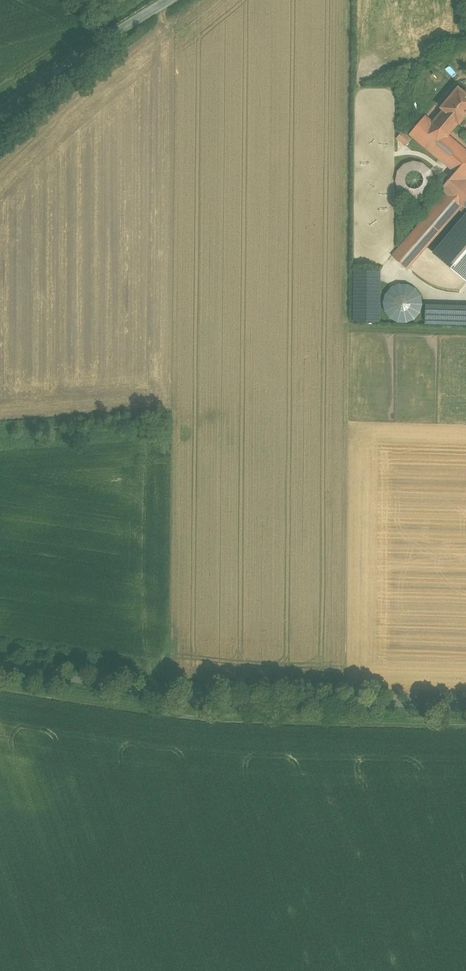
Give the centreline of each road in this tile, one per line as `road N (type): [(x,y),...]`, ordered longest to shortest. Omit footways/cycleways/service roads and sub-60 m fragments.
road 1 (unclassified): [(465,707),(192,698),(0,667)]
road 2 (unclassified): [(0,118),(169,0)]

